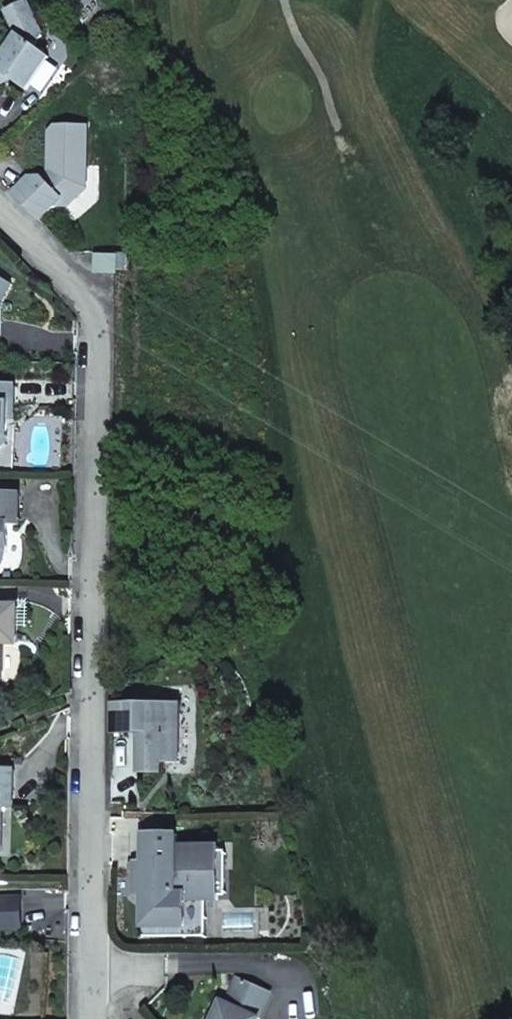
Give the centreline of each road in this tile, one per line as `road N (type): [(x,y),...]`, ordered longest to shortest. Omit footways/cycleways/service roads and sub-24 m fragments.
road 1 (residential): [(0,209),(95,325),(87,1018)]

